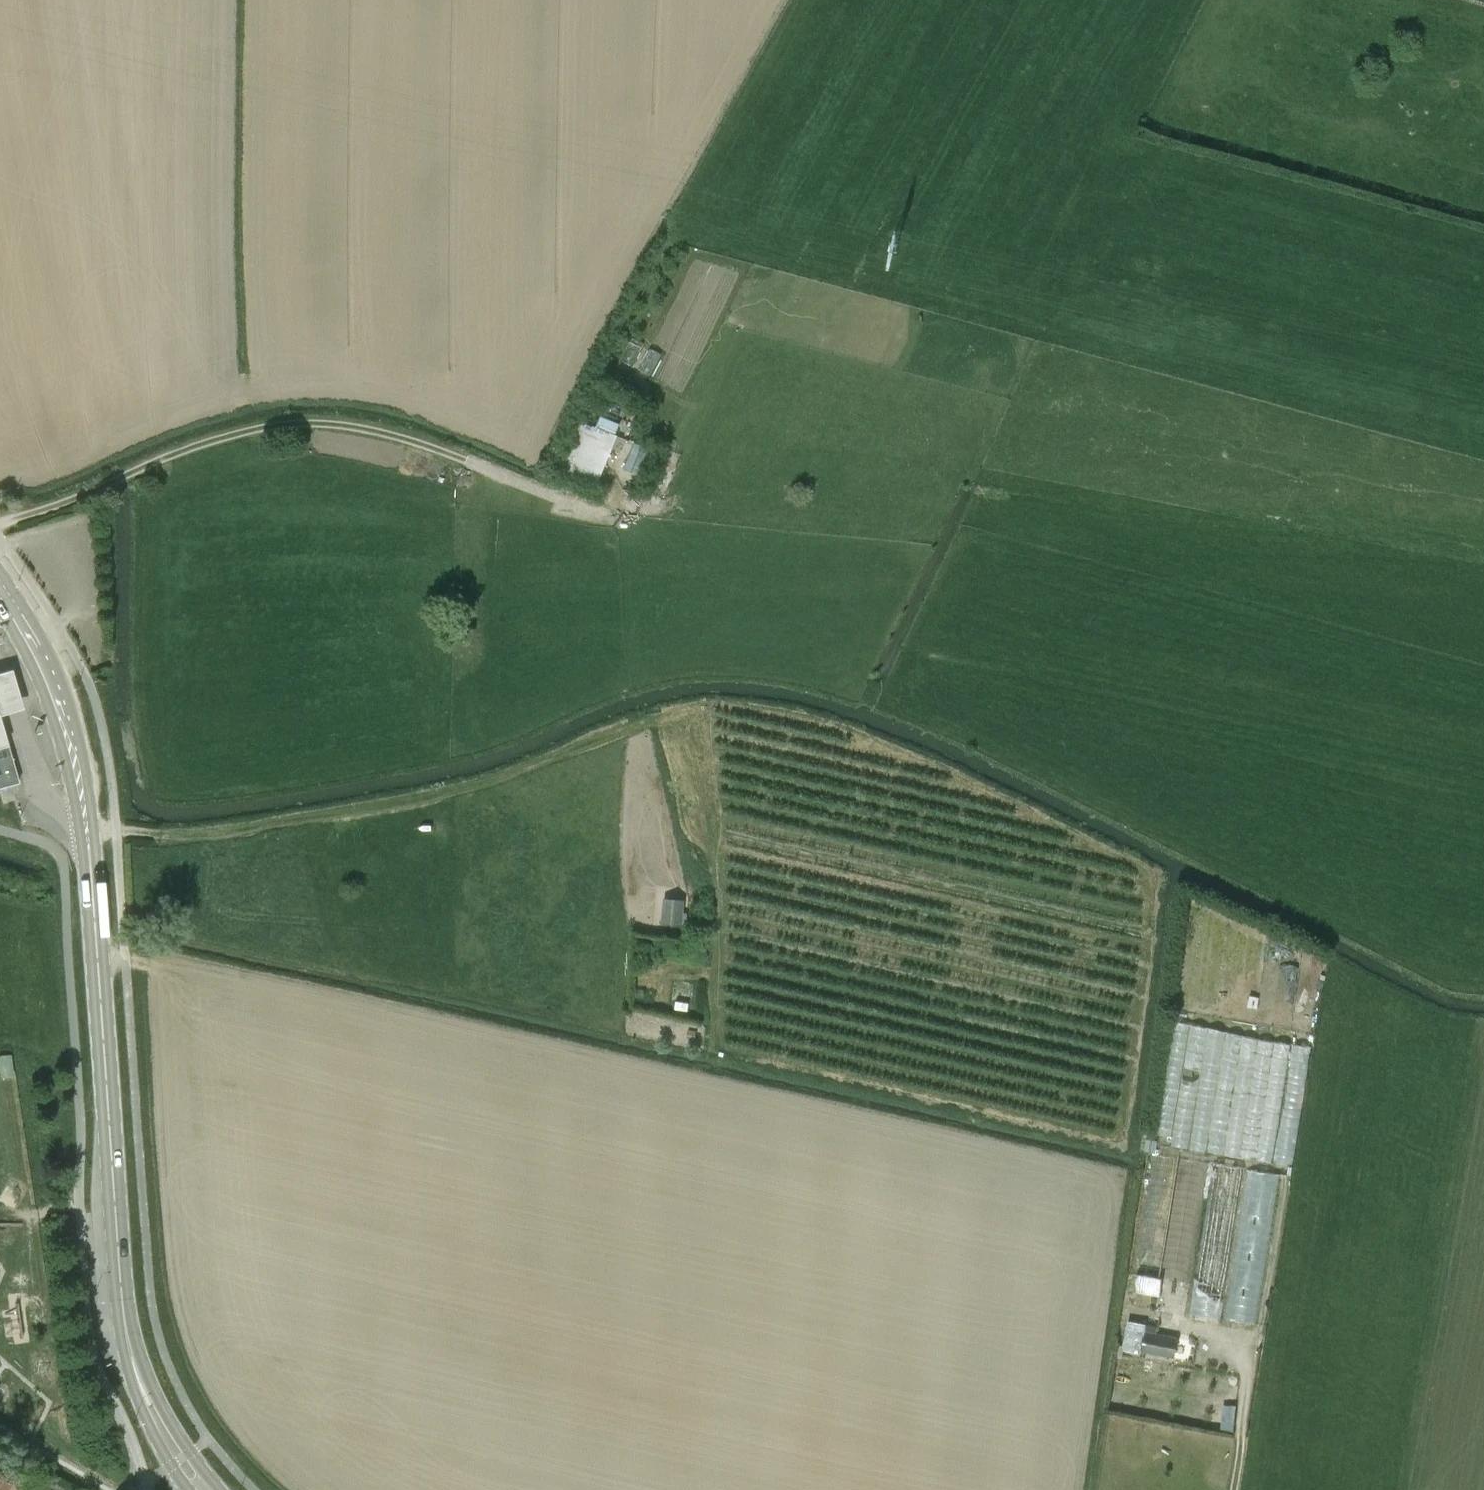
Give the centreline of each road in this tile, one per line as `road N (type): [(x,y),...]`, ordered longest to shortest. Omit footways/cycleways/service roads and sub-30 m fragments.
road 1 (secondary): [(203,1489),(149,1408),(115,1308),(87,798),(54,670),(0,589)]

